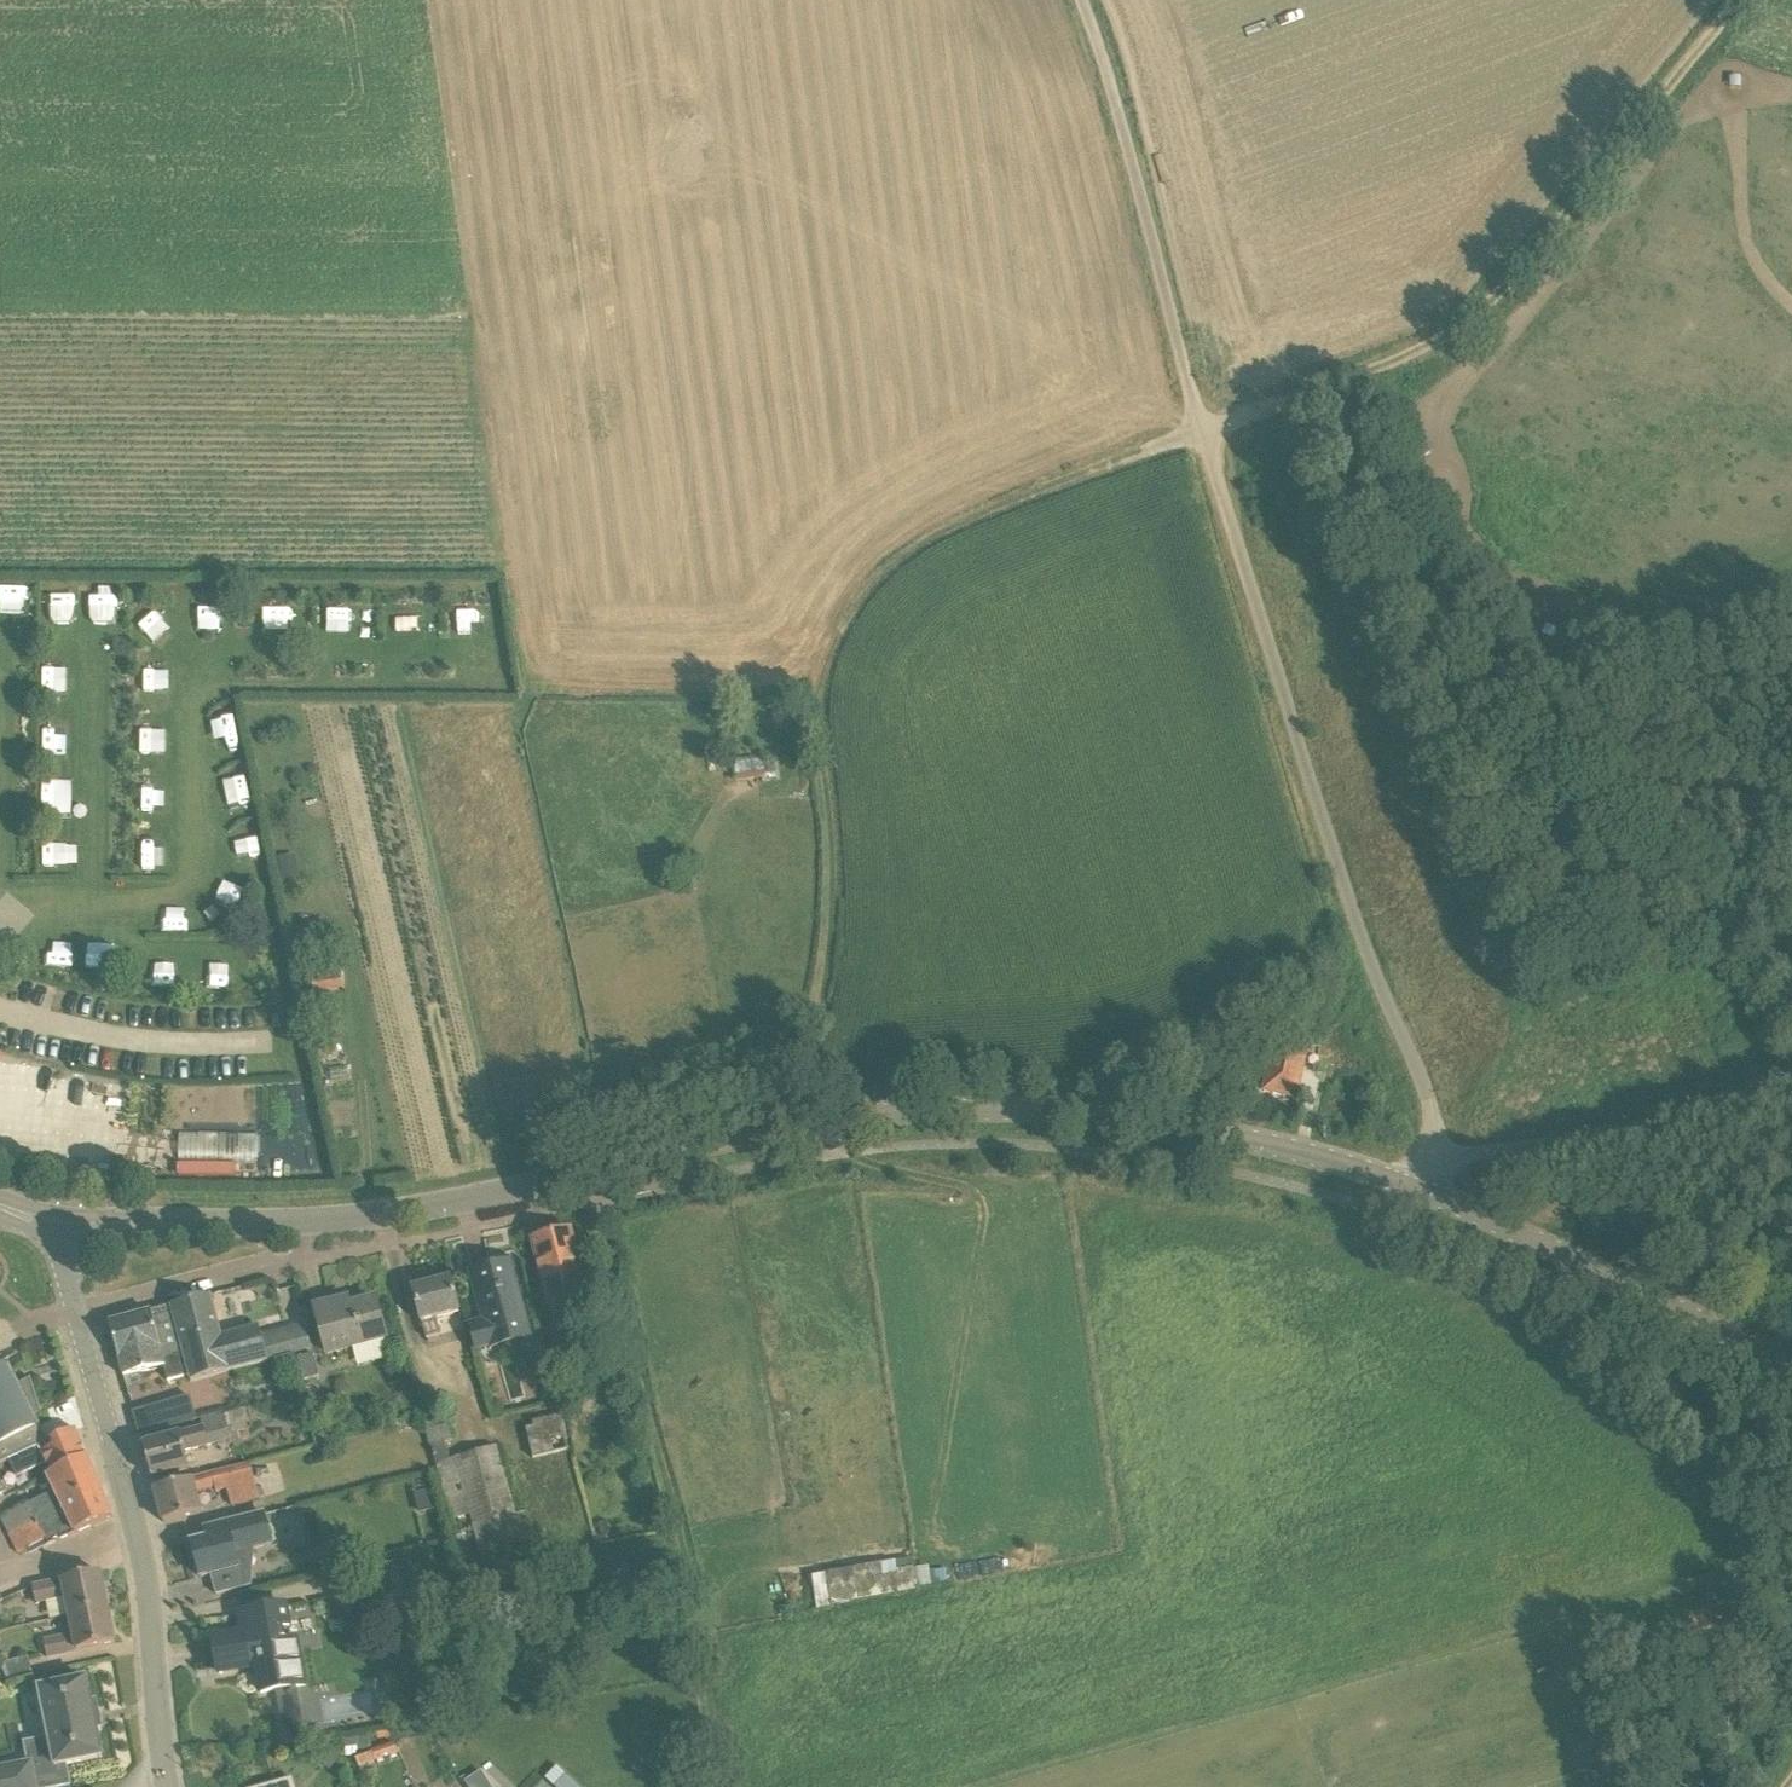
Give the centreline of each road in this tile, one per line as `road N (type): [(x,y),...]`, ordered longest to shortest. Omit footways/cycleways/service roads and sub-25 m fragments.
road 1 (tertiary): [(1421,1188),(1335,1160),(1152,1122),(1023,1110),(787,1126),(399,1217),(64,1227)]
road 2 (unclassified): [(1438,1157),(1426,1085),(1354,920),(1303,765),(1214,421),(1108,60),(1082,0)]
road 3 (track): [(1214,421),(987,505),(915,542),(865,591),(832,646),(819,728),(835,827),(834,915),(826,988),(787,1126)]
road 4 (track): [(1214,421),(1439,333),(1554,220),(1744,0)]
road 5 (track): [(721,1786),(716,1647),(593,1199)]
road 6 (residential): [(77,1307),(642,1192)]
road 7 (residential): [(168,1786),(140,1538),(77,1307)]
road 8 (tertiary): [(1791,1362),(1421,1188)]
road 9 (unclassified): [(1438,1157),(1675,1116),(1791,1067)]

